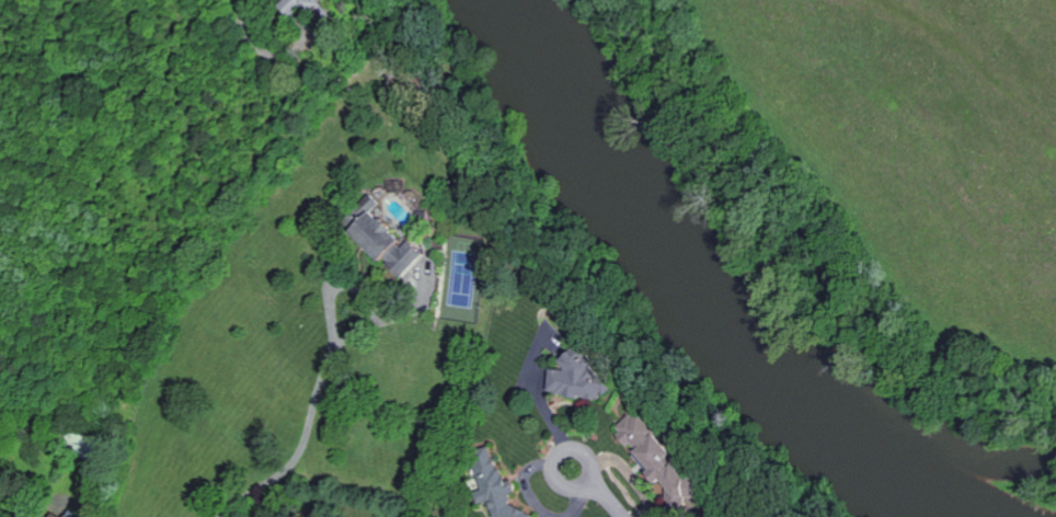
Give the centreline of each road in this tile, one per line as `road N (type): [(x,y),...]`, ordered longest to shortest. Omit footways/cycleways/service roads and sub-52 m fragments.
road 1 (residential): [(594,492),(610,497),(584,460),(561,459),(556,475),(564,485),(594,492)]

